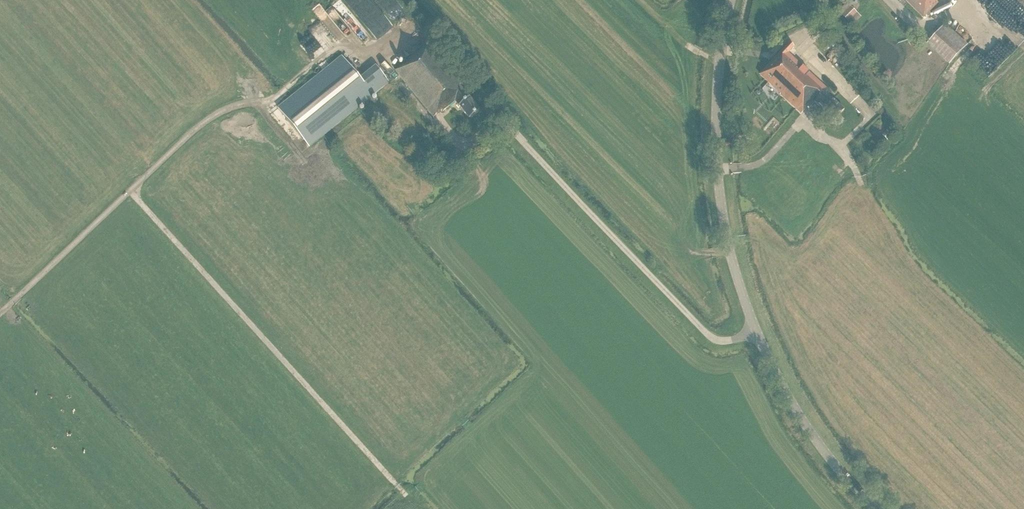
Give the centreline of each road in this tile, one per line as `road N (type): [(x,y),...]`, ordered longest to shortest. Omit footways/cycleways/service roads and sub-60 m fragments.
road 1 (tertiary): [(874,508),(824,454),(781,388),(727,254),(712,101),(733,0)]

